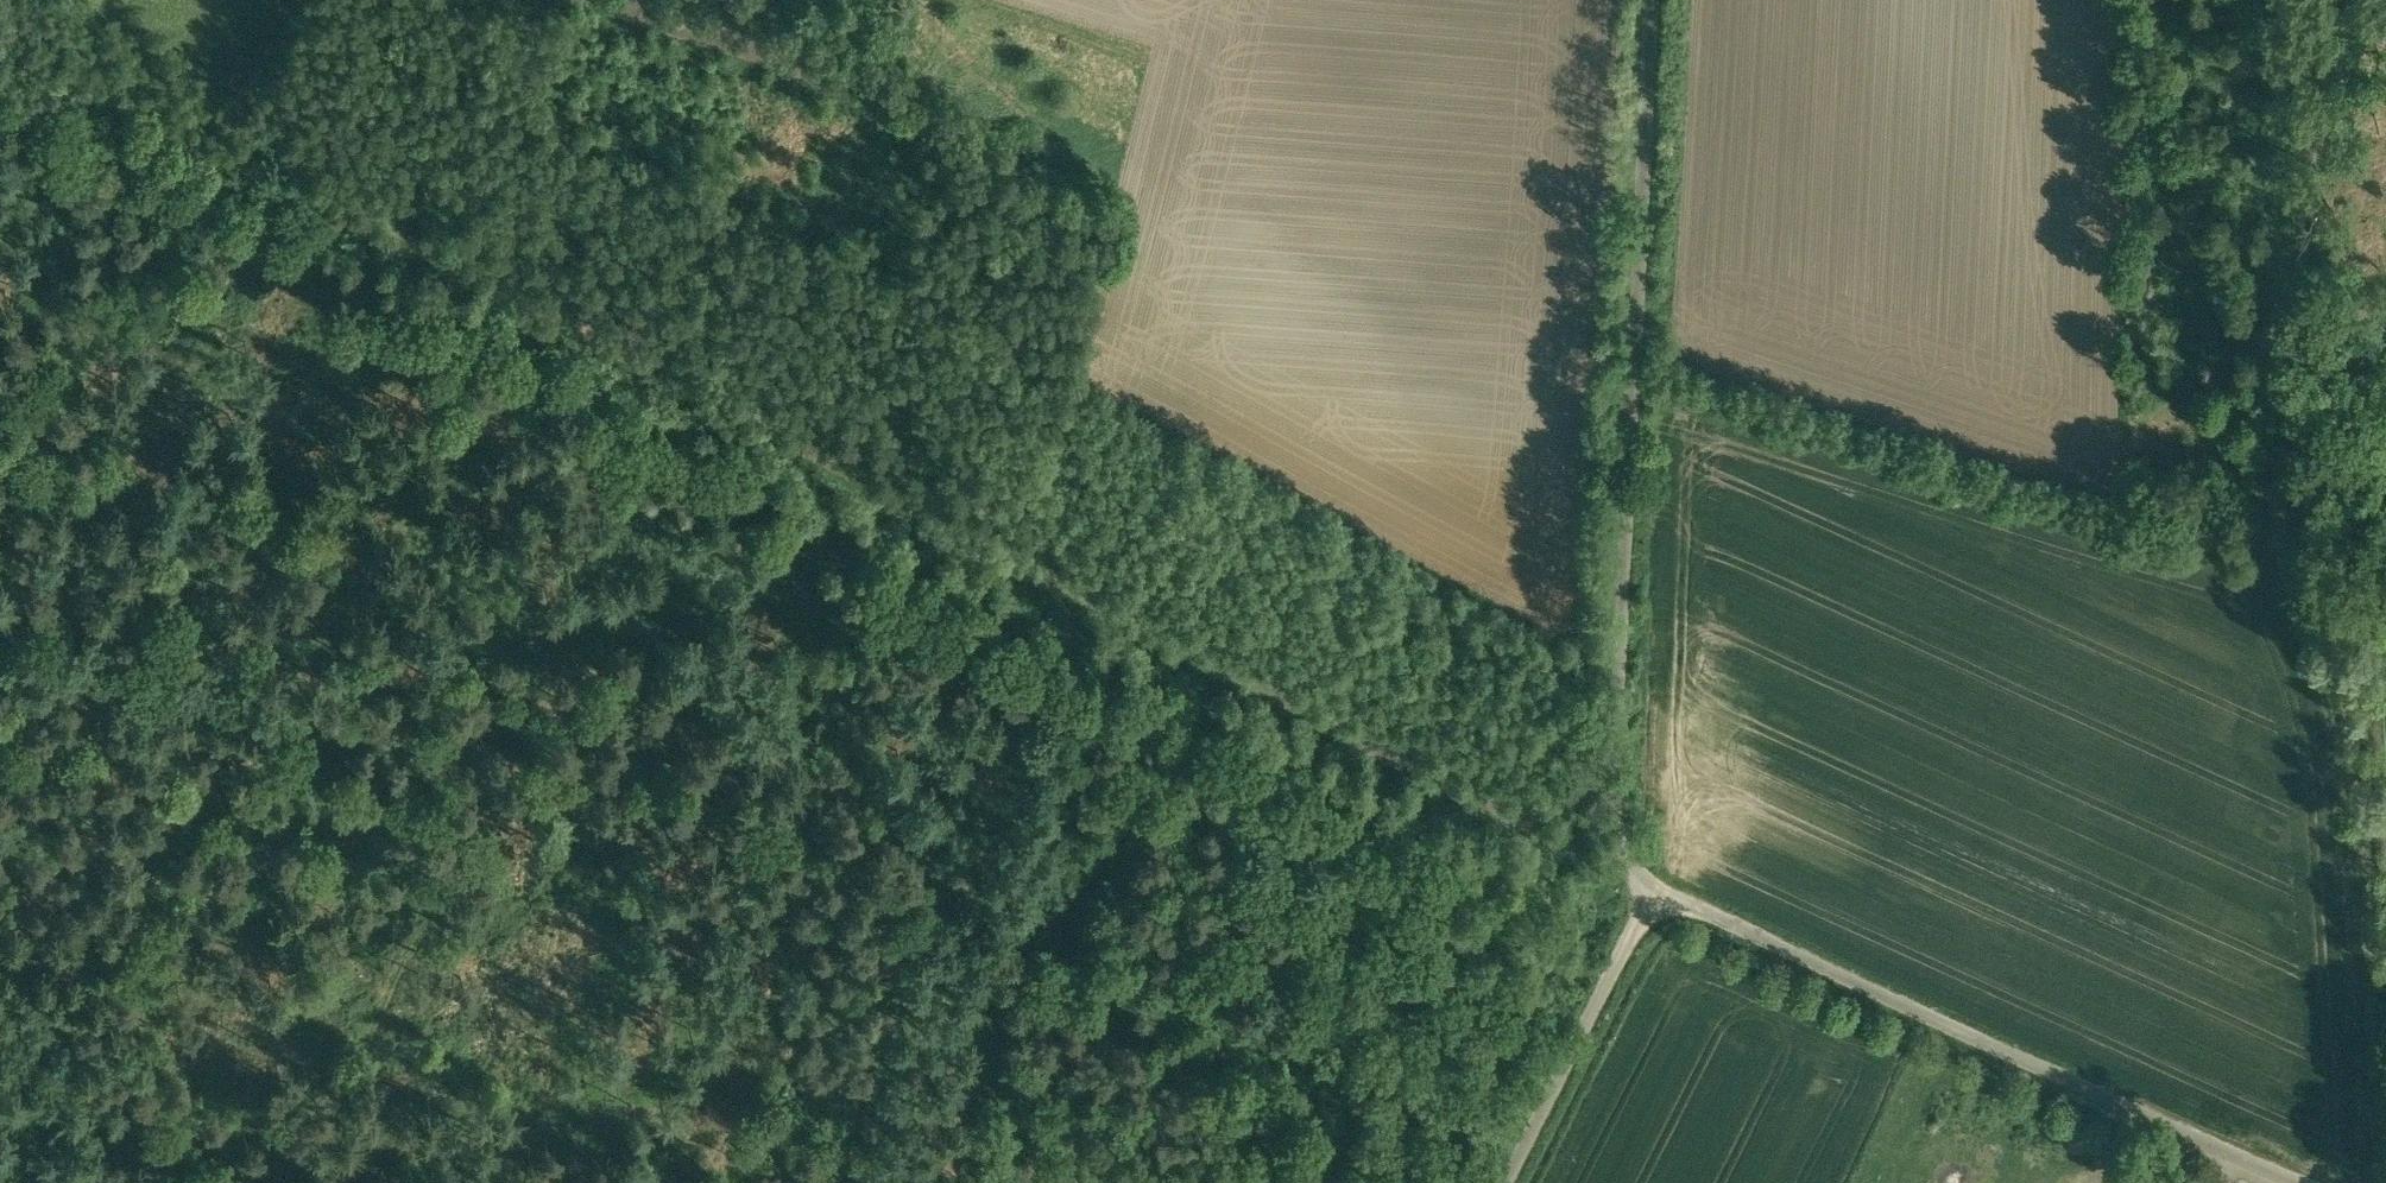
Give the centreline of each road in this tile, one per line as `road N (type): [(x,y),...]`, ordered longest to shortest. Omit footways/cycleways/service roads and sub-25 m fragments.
road 1 (unclassified): [(1613,888),(1657,0)]
road 2 (unclassified): [(2288,1182),(1825,971),(1613,888)]
road 3 (track): [(1256,1182),(1298,1117),(1377,943),(1533,887),(1613,888)]
road 4 (unclassified): [(1613,888),(1572,1011),(1482,1182)]

